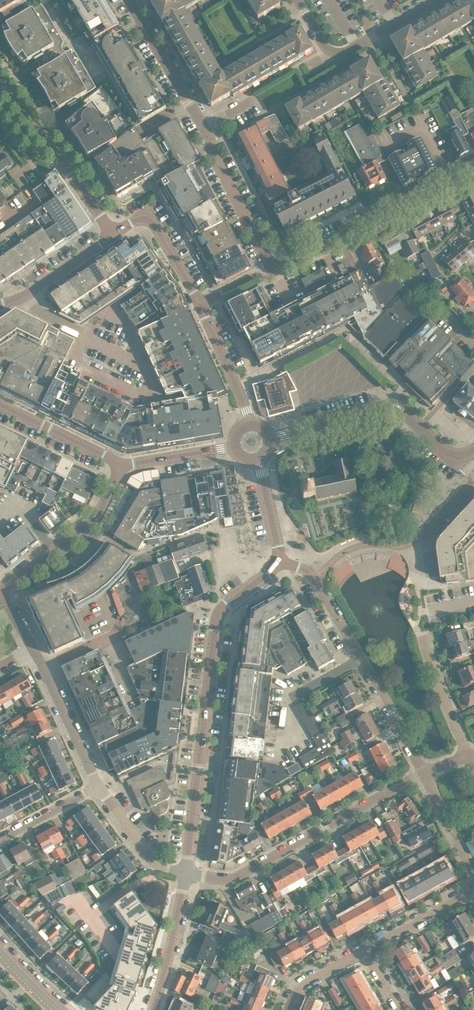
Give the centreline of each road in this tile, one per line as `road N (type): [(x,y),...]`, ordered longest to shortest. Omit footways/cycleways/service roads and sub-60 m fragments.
road 1 (unclassified): [(185,874),(215,622),(280,560)]
road 2 (residential): [(273,269),(129,0)]
road 3 (unclassified): [(185,874),(226,880),(423,773)]
road 4 (unclassified): [(473,448),(453,454),(406,411),(386,405),(267,439)]
road 5 (residential): [(273,269),(473,169)]
road 6 (unclassified): [(110,235),(67,167),(0,87)]
road 7 (unclassified): [(0,587),(91,525),(122,463)]
road 8 (residential): [(434,0),(333,53),(298,0)]
road 9 (unclassified): [(199,305),(151,223),(135,220),(110,235)]
road 10 (unclassified): [(153,1009),(185,874)]
road 11 (unclassified): [(0,403),(122,463)]
road 12 (unclassified): [(363,660),(316,577),(280,560)]
road 13 (unclassified): [(97,790),(41,668)]
road 14 (unclassified): [(363,660),(286,702),(283,746)]
road 15 (unclassified): [(110,235),(0,305)]
road 16 (unclassified): [(247,424),(199,305)]
road 17 (unclassified): [(423,773),(363,660)]
road 18 (unclassified): [(185,874),(152,864),(97,790)]
road 19 (residential): [(366,950),(473,890)]
road 20 (unclassified): [(468,756),(426,643)]

